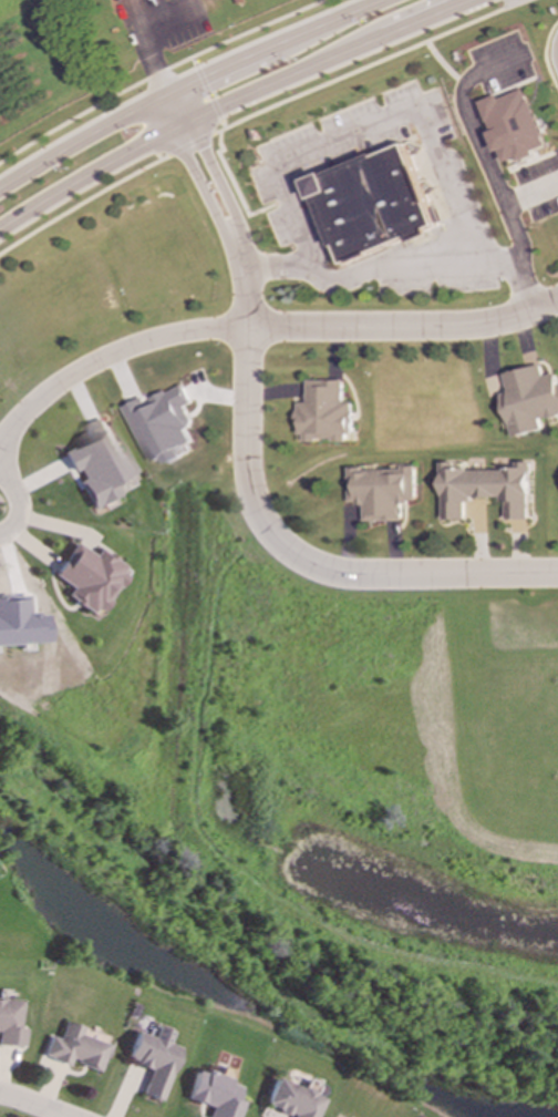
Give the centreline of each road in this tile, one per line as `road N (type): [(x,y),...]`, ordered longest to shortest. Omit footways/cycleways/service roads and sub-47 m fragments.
road 1 (residential): [(161,94),(241,270),(245,473),(268,531),(324,570),(361,575),(557,574)]
road 2 (residential): [(0,441),(17,416),(70,376),(161,337),(207,329),(490,327),(557,299)]
road 3 (secondary): [(0,223),(247,91),(465,0)]
road 4 (secondary): [(385,0),(161,94),(0,184)]

